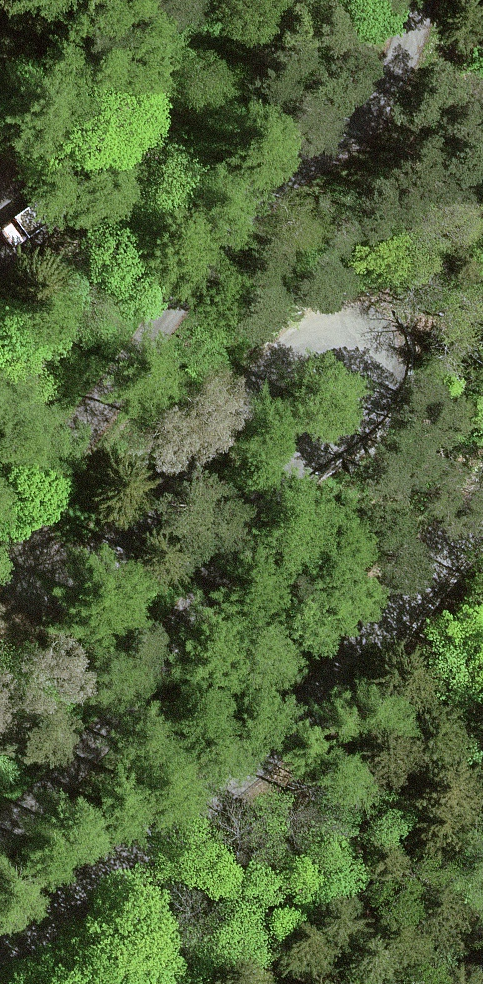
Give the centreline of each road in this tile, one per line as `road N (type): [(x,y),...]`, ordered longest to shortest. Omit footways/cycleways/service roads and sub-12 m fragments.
road 1 (unclassified): [(424,0),(367,121),(244,209),(73,445),(18,528),(6,558),(10,580),(24,597),(58,597),(118,550),(290,354),(323,335),(354,333),(379,345),(370,401),(120,724),(0,831)]
road 2 (tertiary): [(4,951),(247,754),(482,504)]

